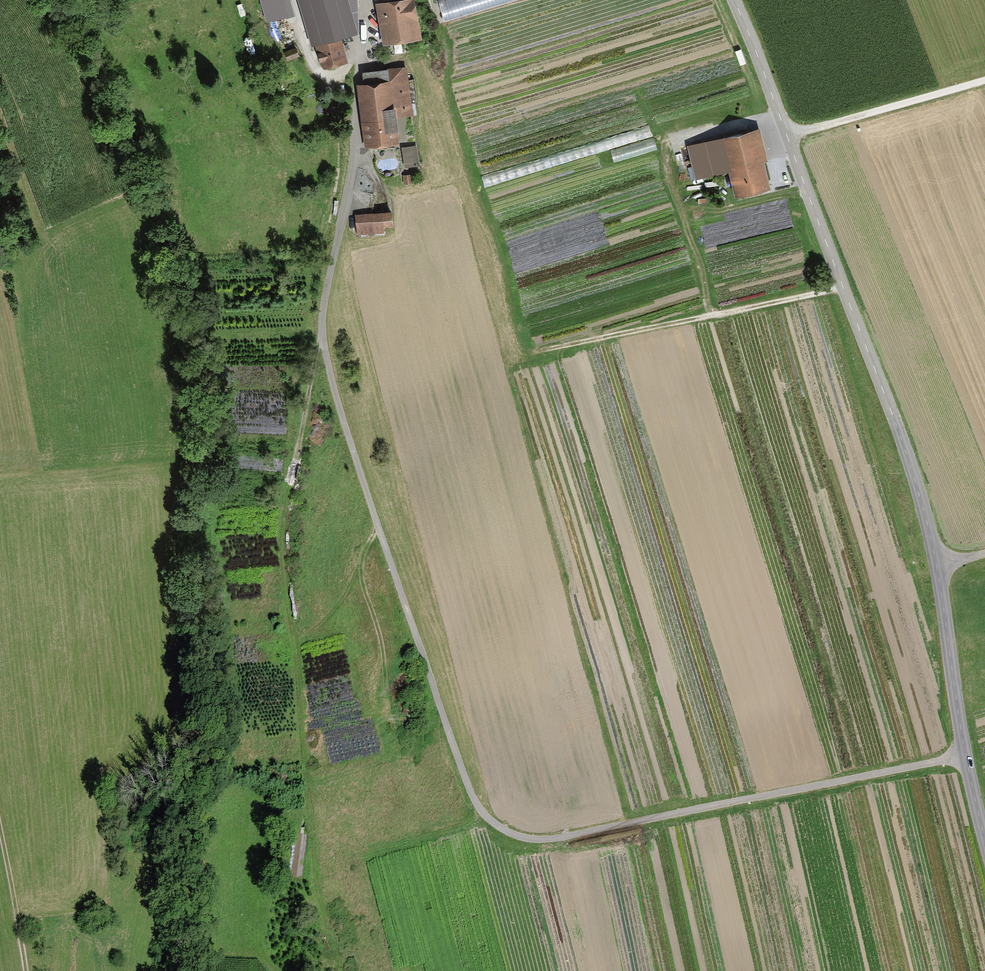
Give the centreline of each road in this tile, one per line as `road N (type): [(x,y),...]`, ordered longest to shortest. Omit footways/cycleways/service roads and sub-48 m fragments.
road 1 (track): [(965,756),(575,838),(518,840),(501,832),(469,789),(334,391),(323,348),(335,241)]
road 2 (tertiary): [(984,839),(937,564),(907,456),(734,0)]
road 3 (track): [(842,286),(534,353)]
road 4 (residential): [(360,0),(351,166),(335,241)]
road 5 (track): [(787,137),(984,80)]
road 6 (track): [(0,836),(24,970)]

